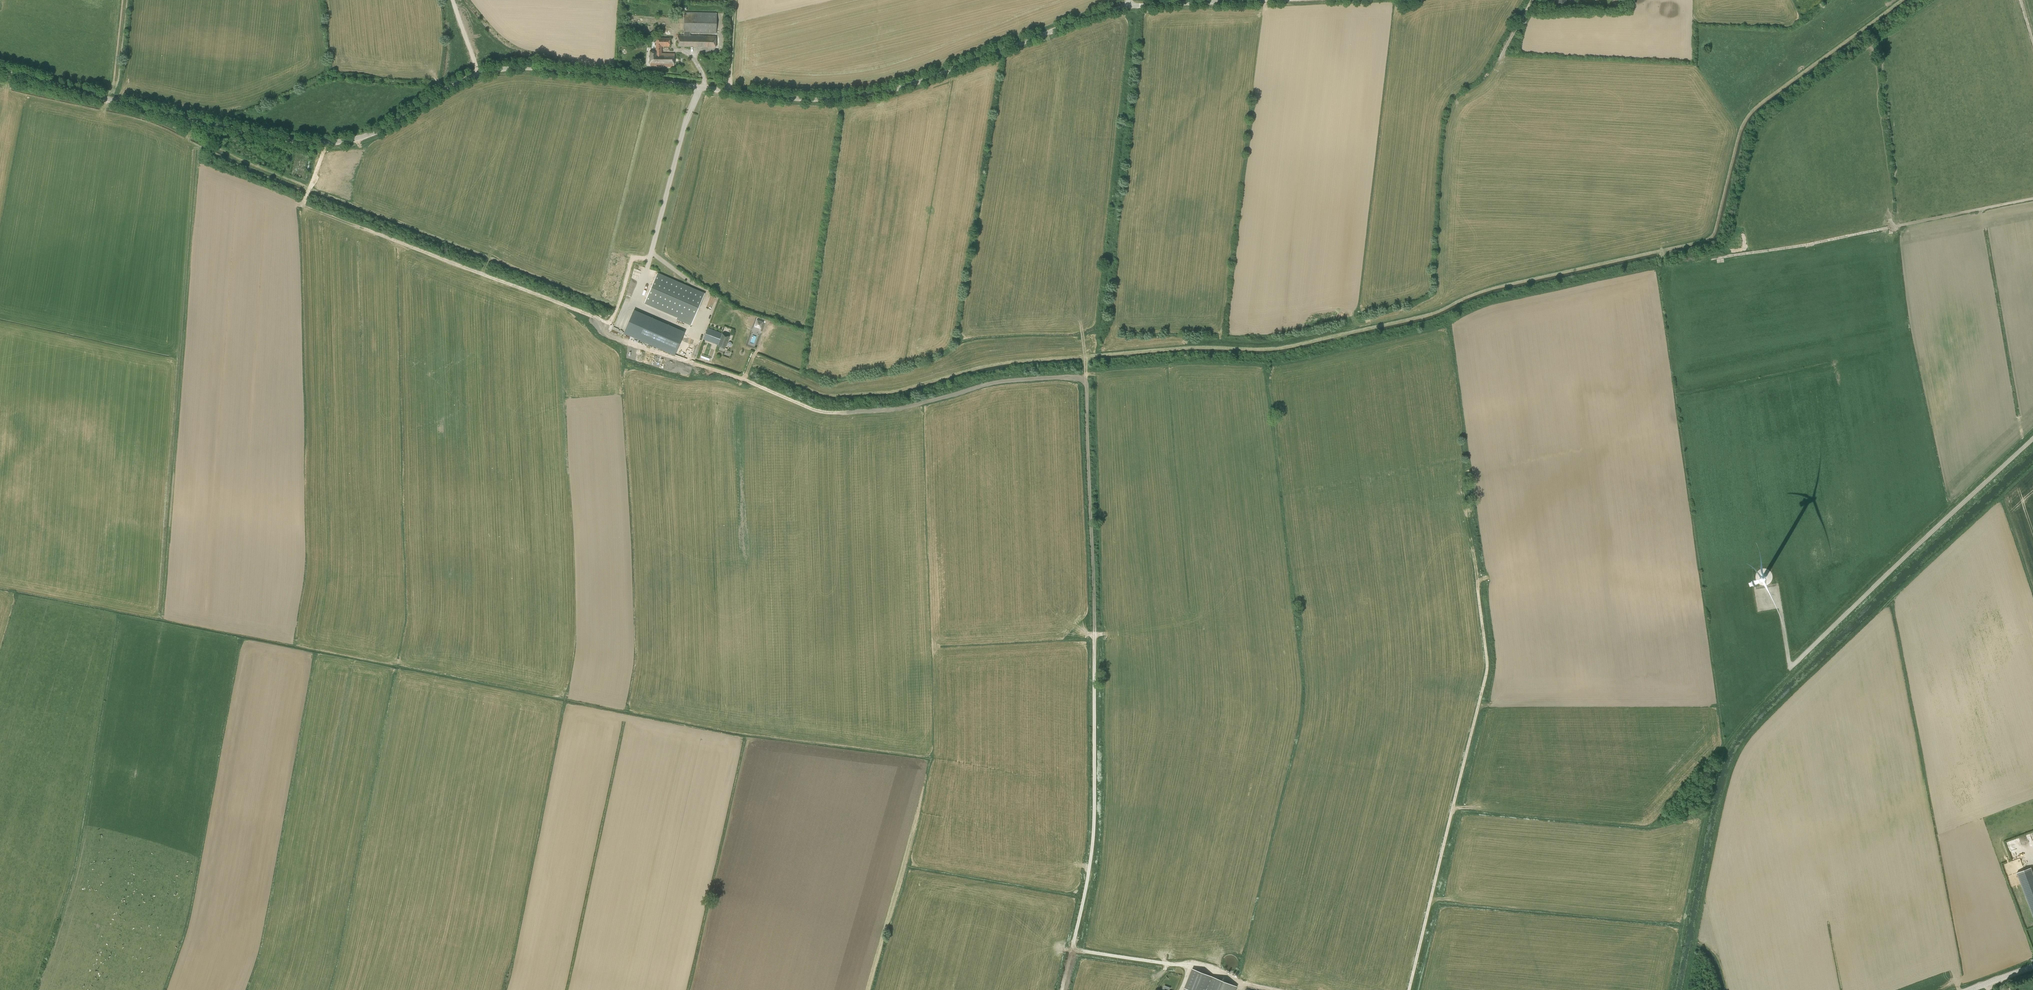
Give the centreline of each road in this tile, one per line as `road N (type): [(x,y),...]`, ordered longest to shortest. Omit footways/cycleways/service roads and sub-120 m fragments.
road 1 (unclassified): [(1127,6),(864,96),(793,98),(498,69),(457,82),(369,135),(329,143),(267,139),(0,67)]
road 2 (track): [(2032,198),(1710,260)]
road 3 (unclassified): [(1127,6),(1272,0)]

